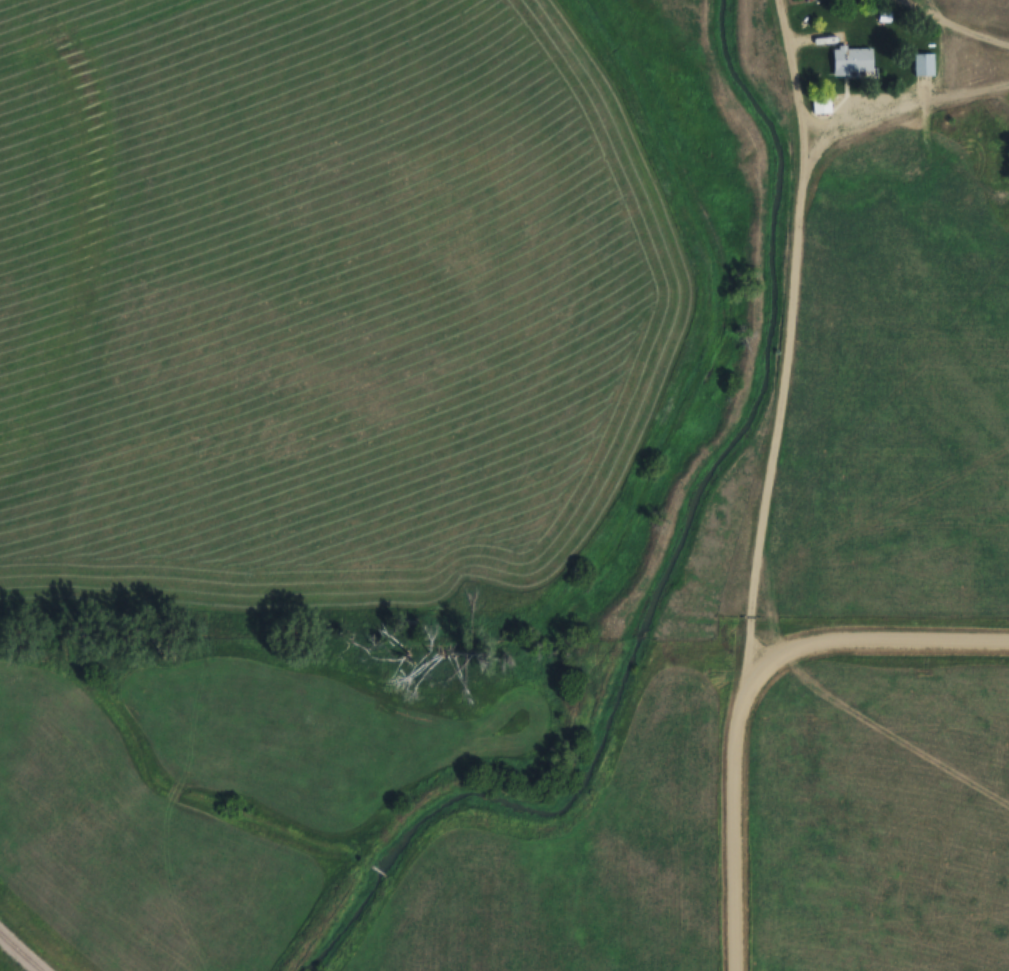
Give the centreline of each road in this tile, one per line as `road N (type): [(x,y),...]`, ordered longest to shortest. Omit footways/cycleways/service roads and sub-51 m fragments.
road 1 (residential): [(1008,643),(818,645),(764,662),(748,679),(740,736),(739,970)]

